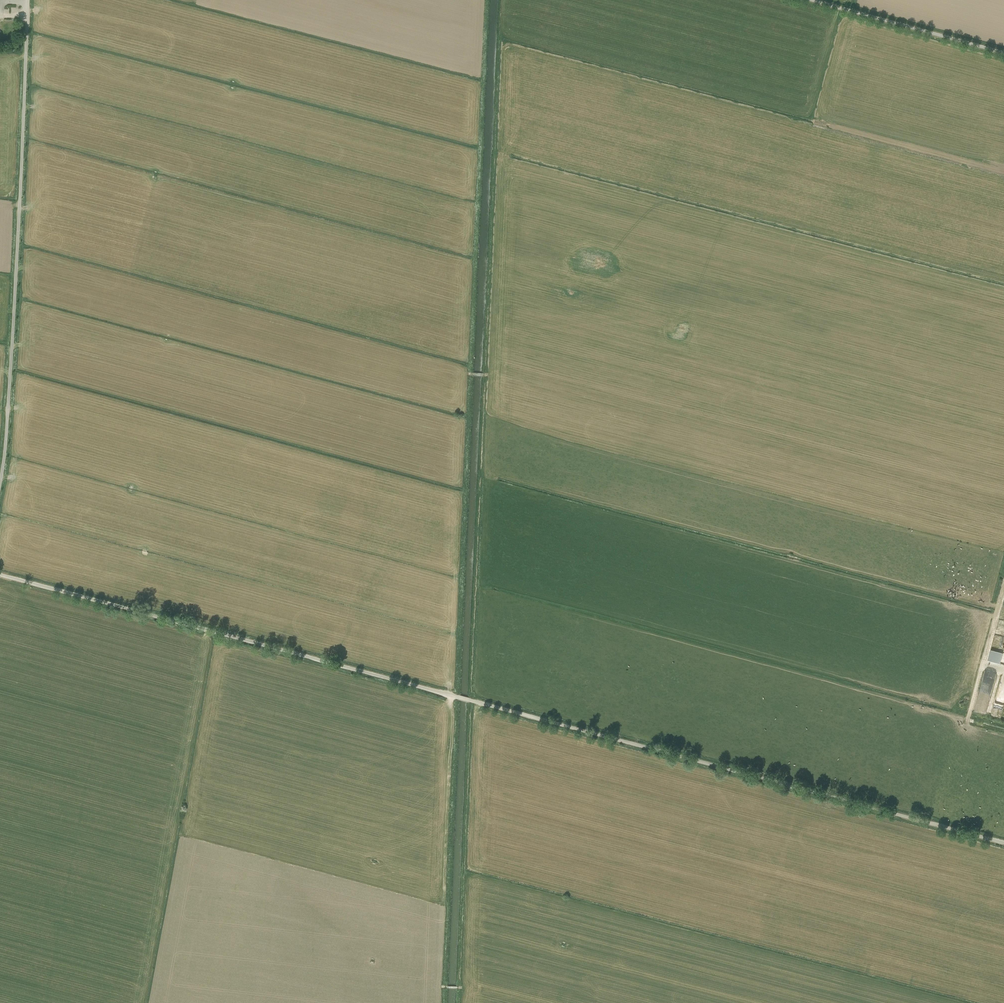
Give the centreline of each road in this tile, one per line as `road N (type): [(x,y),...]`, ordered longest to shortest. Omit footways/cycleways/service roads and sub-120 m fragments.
road 1 (unclassified): [(1003,842),(0,574)]
road 2 (unclassified): [(0,483),(28,0)]
road 3 (unclassified): [(1003,52),(815,0)]

